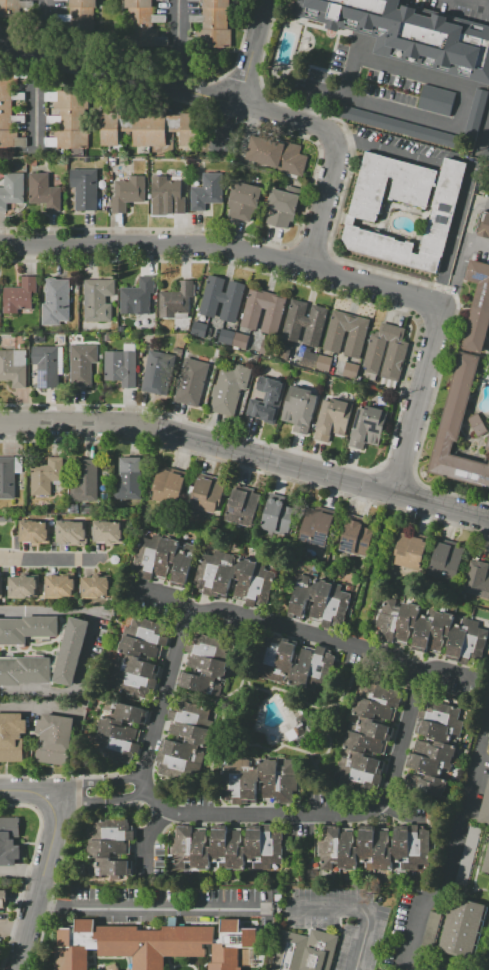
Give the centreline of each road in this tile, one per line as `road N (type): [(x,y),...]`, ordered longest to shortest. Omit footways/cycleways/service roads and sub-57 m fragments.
road 1 (residential): [(0,425),(138,425),(488,523)]
road 2 (residential): [(0,245),(235,248),(444,306)]
road 3 (residential): [(0,41),(238,105)]
road 4 (residential): [(238,105),(343,138),(307,264)]
road 5 (residential): [(0,790),(52,800),(60,824),(18,969)]
road 6 (residential): [(444,306),(391,495)]

